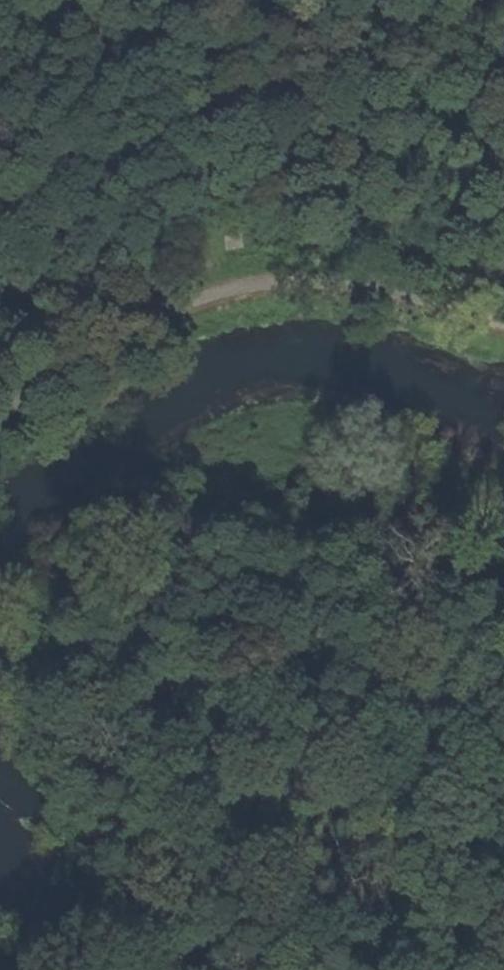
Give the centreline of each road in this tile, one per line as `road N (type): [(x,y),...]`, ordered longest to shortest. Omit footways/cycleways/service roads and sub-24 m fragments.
road 1 (track): [(0,428),(36,392),(136,330),(228,288),(363,283),(503,322)]

